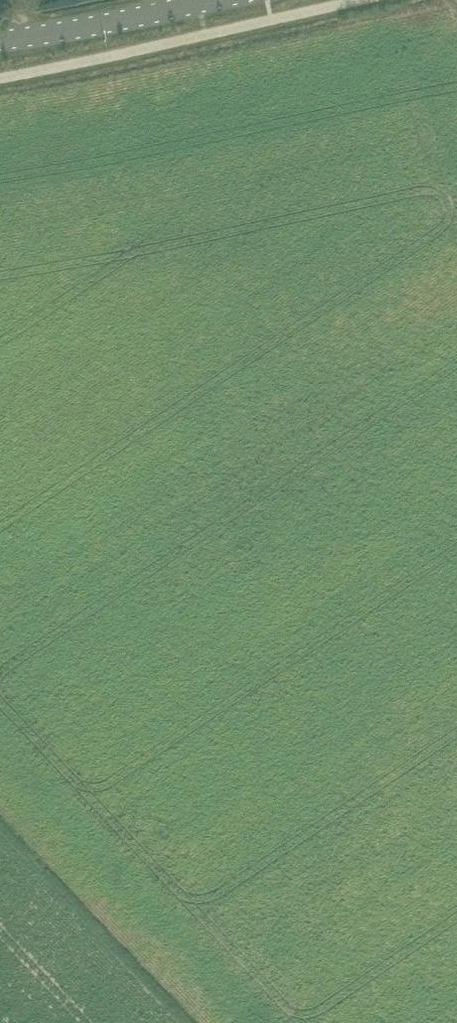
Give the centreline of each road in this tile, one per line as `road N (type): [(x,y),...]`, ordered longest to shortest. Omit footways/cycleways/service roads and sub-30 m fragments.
road 1 (tertiary): [(0,48),(214,0)]

